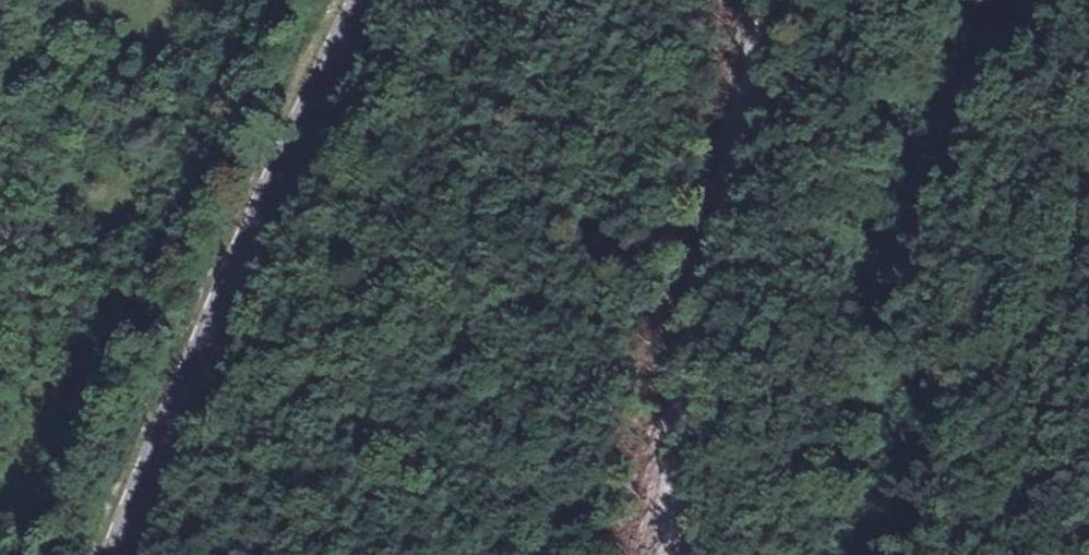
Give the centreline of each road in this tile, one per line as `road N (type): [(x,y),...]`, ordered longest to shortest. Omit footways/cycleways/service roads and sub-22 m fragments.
road 1 (secondary): [(116,554),(267,195),(359,0)]

